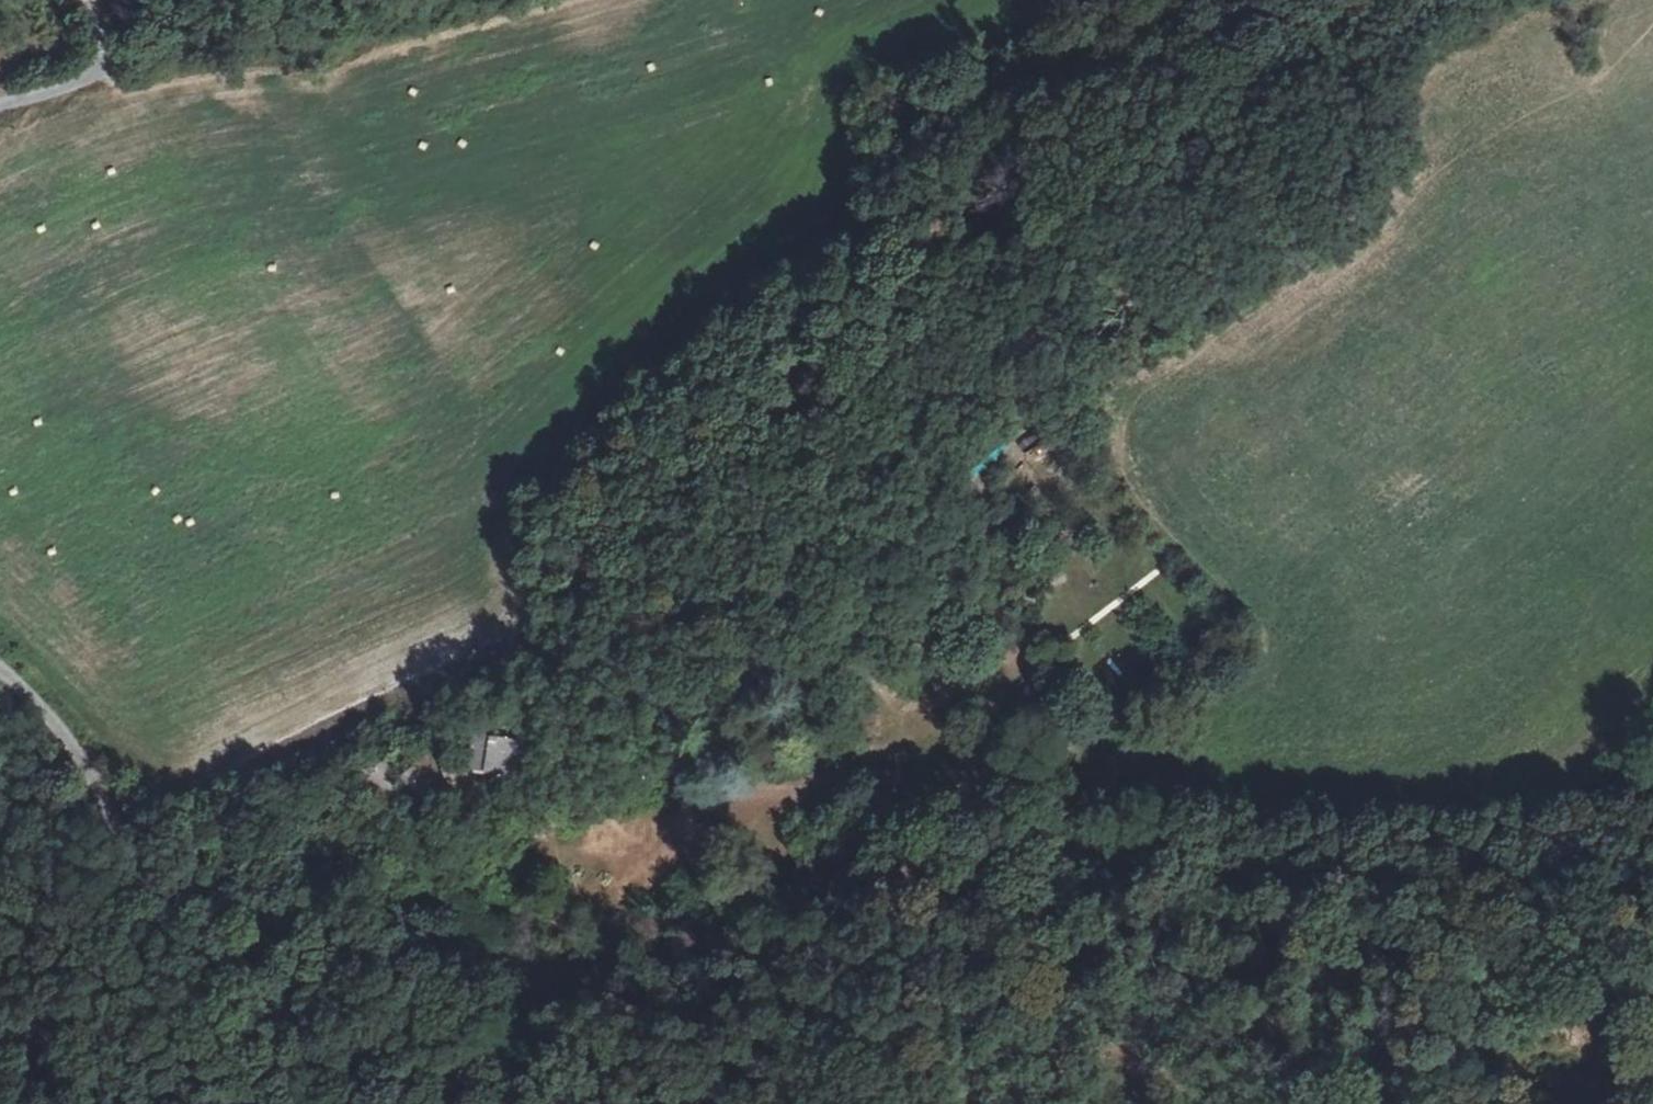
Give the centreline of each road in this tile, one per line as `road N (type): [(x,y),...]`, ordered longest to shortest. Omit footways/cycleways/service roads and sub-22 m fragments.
road 1 (unclassified): [(0,664),(40,703),(174,882),(227,914),(370,953),(541,980),(664,961),(916,876),(1006,865),(1087,855),(1408,874)]
road 2 (track): [(1408,874),(1497,873),(1652,854)]
road 3 (unclassified): [(0,104),(108,72),(102,28)]

